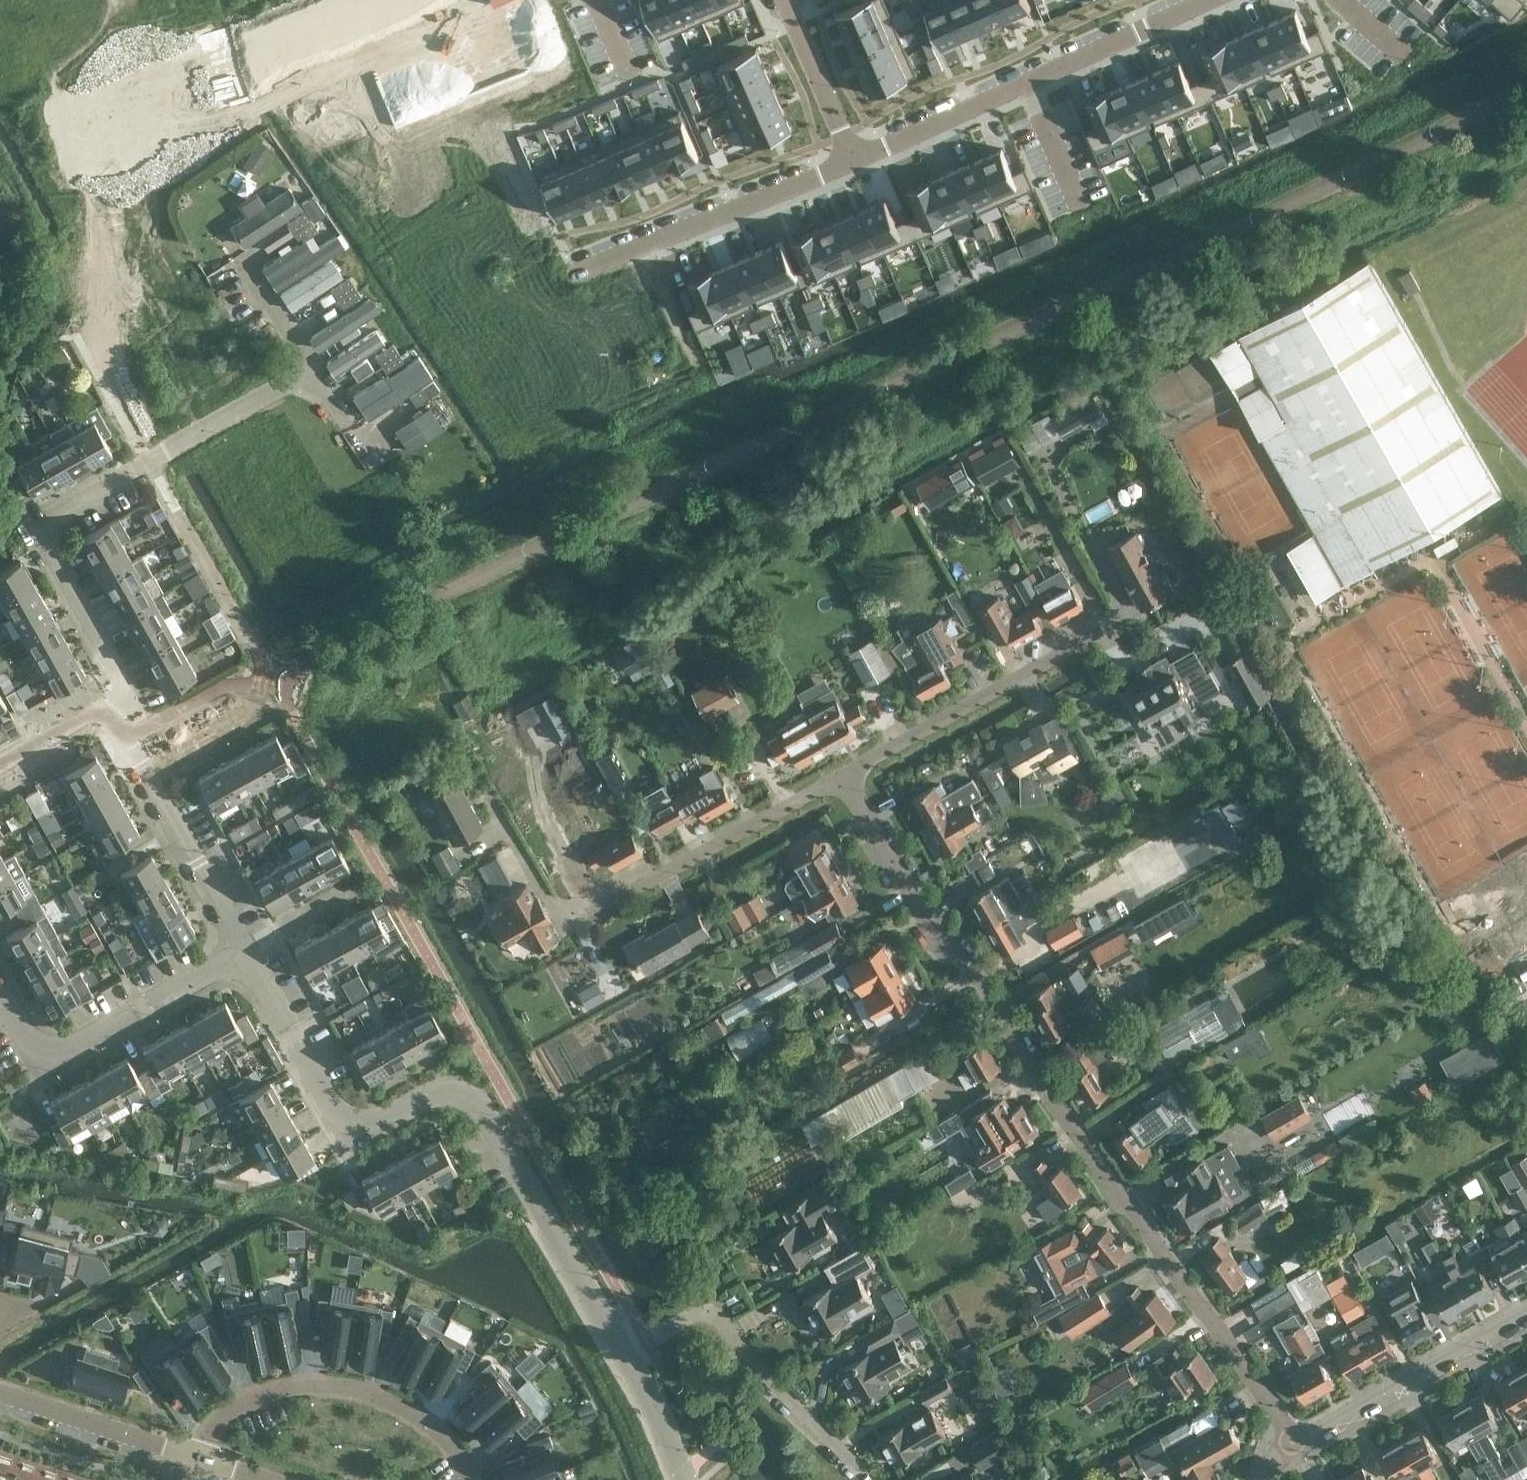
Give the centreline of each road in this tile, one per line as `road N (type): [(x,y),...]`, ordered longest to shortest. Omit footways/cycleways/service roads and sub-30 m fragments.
road 1 (residential): [(1287,1439),(947,951),(837,777)]
road 2 (unclassified): [(625,1352),(468,1094),(441,1094),(373,1126),(338,1113),(240,952)]
road 3 (residential): [(107,706),(129,693),(34,526),(312,367)]
road 4 (residential): [(512,805),(555,881),(560,917),(579,930),(837,777)]
road 5 (residential): [(851,160),(1205,0)]
road 6 (residential): [(188,1466),(217,1419),(289,1386),(354,1390),(417,1418),(473,1479)]
road 7 (residential): [(837,777),(1119,615)]
road 8 (residential): [(578,274),(851,160)]
road 9 (residential): [(869,1479),(713,1314),(699,1311),(653,1336)]
road 10 (unclassified): [(0,993),(19,1028),(59,1046),(240,952)]
road 11 (residential): [(240,952),(107,706)]
road 12 (residential): [(1287,1439),(1526,1308)]
road 13 (unclassified): [(232,54),(121,76),(43,125),(24,150)]
road 14 (unclassified): [(24,150),(114,119),(151,116),(232,54)]
road 15 (residential): [(0,1401),(188,1466)]
road 16 (residential): [(785,0),(851,160)]
road 17 (unclassified): [(686,1479),(625,1352)]
road 18 (residential): [(312,367),(238,256)]
road 19 (residential): [(240,952),(355,888)]
road 20 (unclassified): [(349,0),(232,54)]
road 21 (residential): [(0,762),(107,706)]

